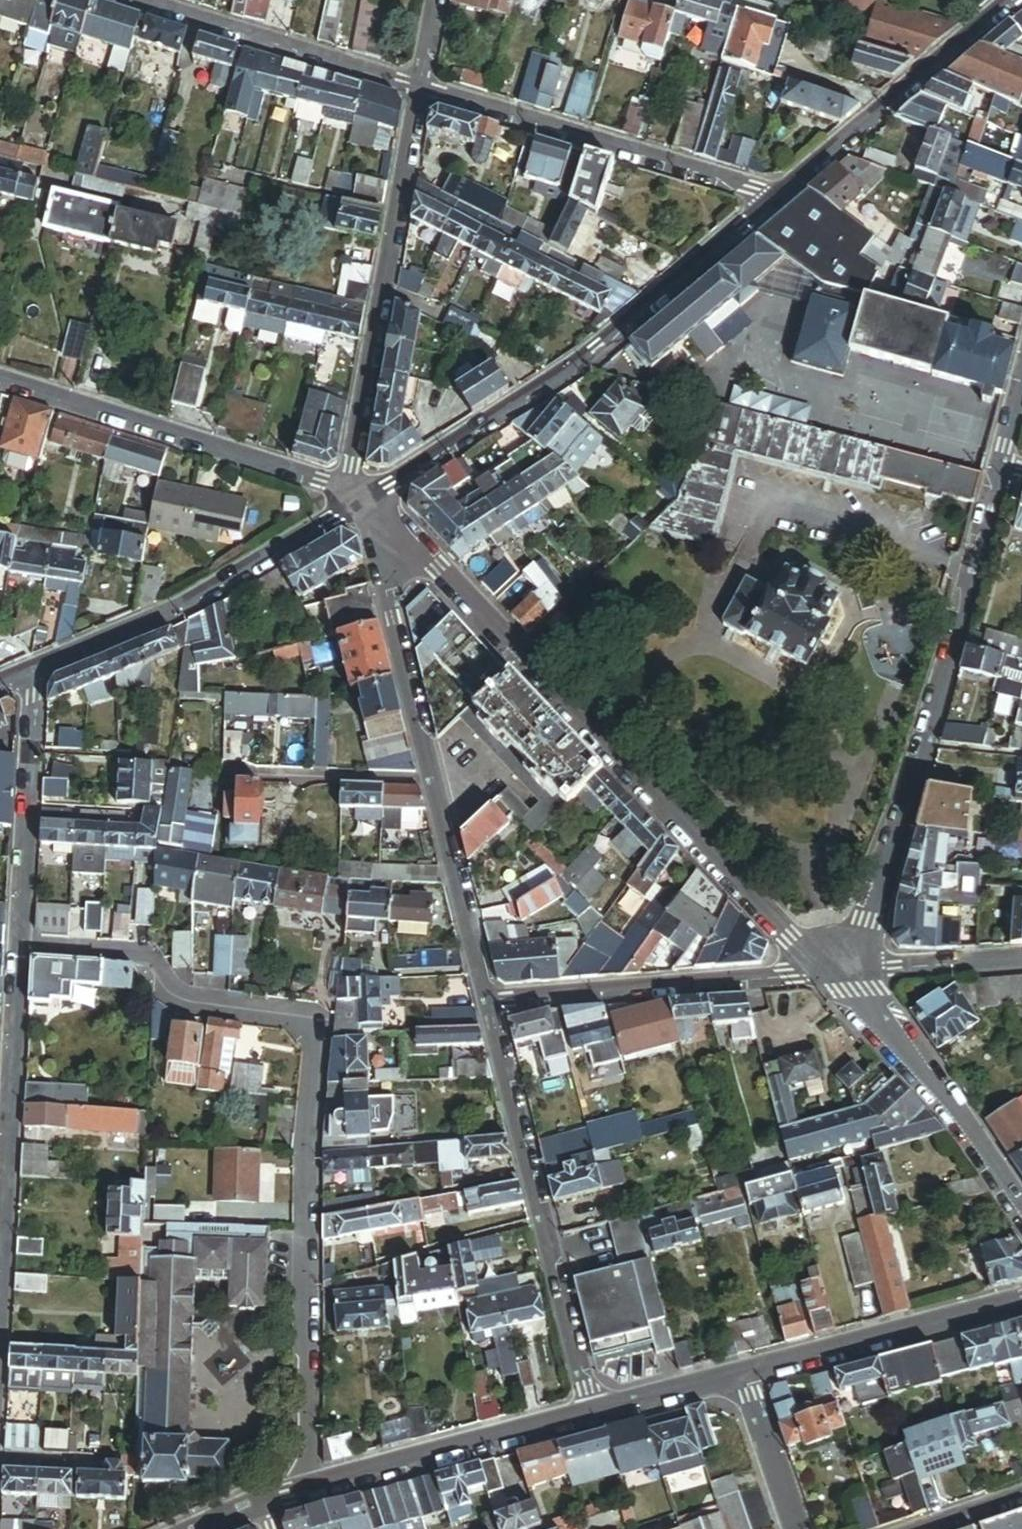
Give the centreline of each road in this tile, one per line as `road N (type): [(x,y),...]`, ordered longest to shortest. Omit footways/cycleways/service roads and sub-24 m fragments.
road 1 (residential): [(20,948),(146,958),(167,992),(188,1003),(290,1019),(314,1034),(308,1485)]
road 2 (residential): [(840,970),(786,939),(437,569),(389,533)]
road 3 (residential): [(840,970),(869,917),(907,802),(1001,464)]
road 4 (residential): [(778,196),(583,362),(359,501)]
road 5 (residential): [(389,533),(394,617),(490,1001)]
road 6 (residential): [(490,1001),(592,1412)]
road 7 (residential): [(359,501),(353,465),(420,87)]
road 8 (residential): [(359,501),(320,480),(0,382)]
road 9 (residential): [(778,196),(420,87)]
road 10 (residential): [(359,501),(189,606),(36,671)]
road 11 (residential): [(840,970),(490,1001)]
road 12 (residential): [(0,1286),(20,948)]
road 13 (residential): [(1021,1215),(840,970)]
road 14 (residential): [(1009,0),(778,196)]
road 15 (residential): [(420,87),(136,0)]
road 16 (residential): [(308,1485),(592,1412)]
road 17 (residential): [(744,1372),(1021,1302)]
road 18 (residential): [(20,948),(36,671)]
road 19 (residential): [(840,970),(1021,956)]
road 20 (residential): [(744,1372),(794,1528)]
road 21 (residential): [(592,1412),(744,1372)]

